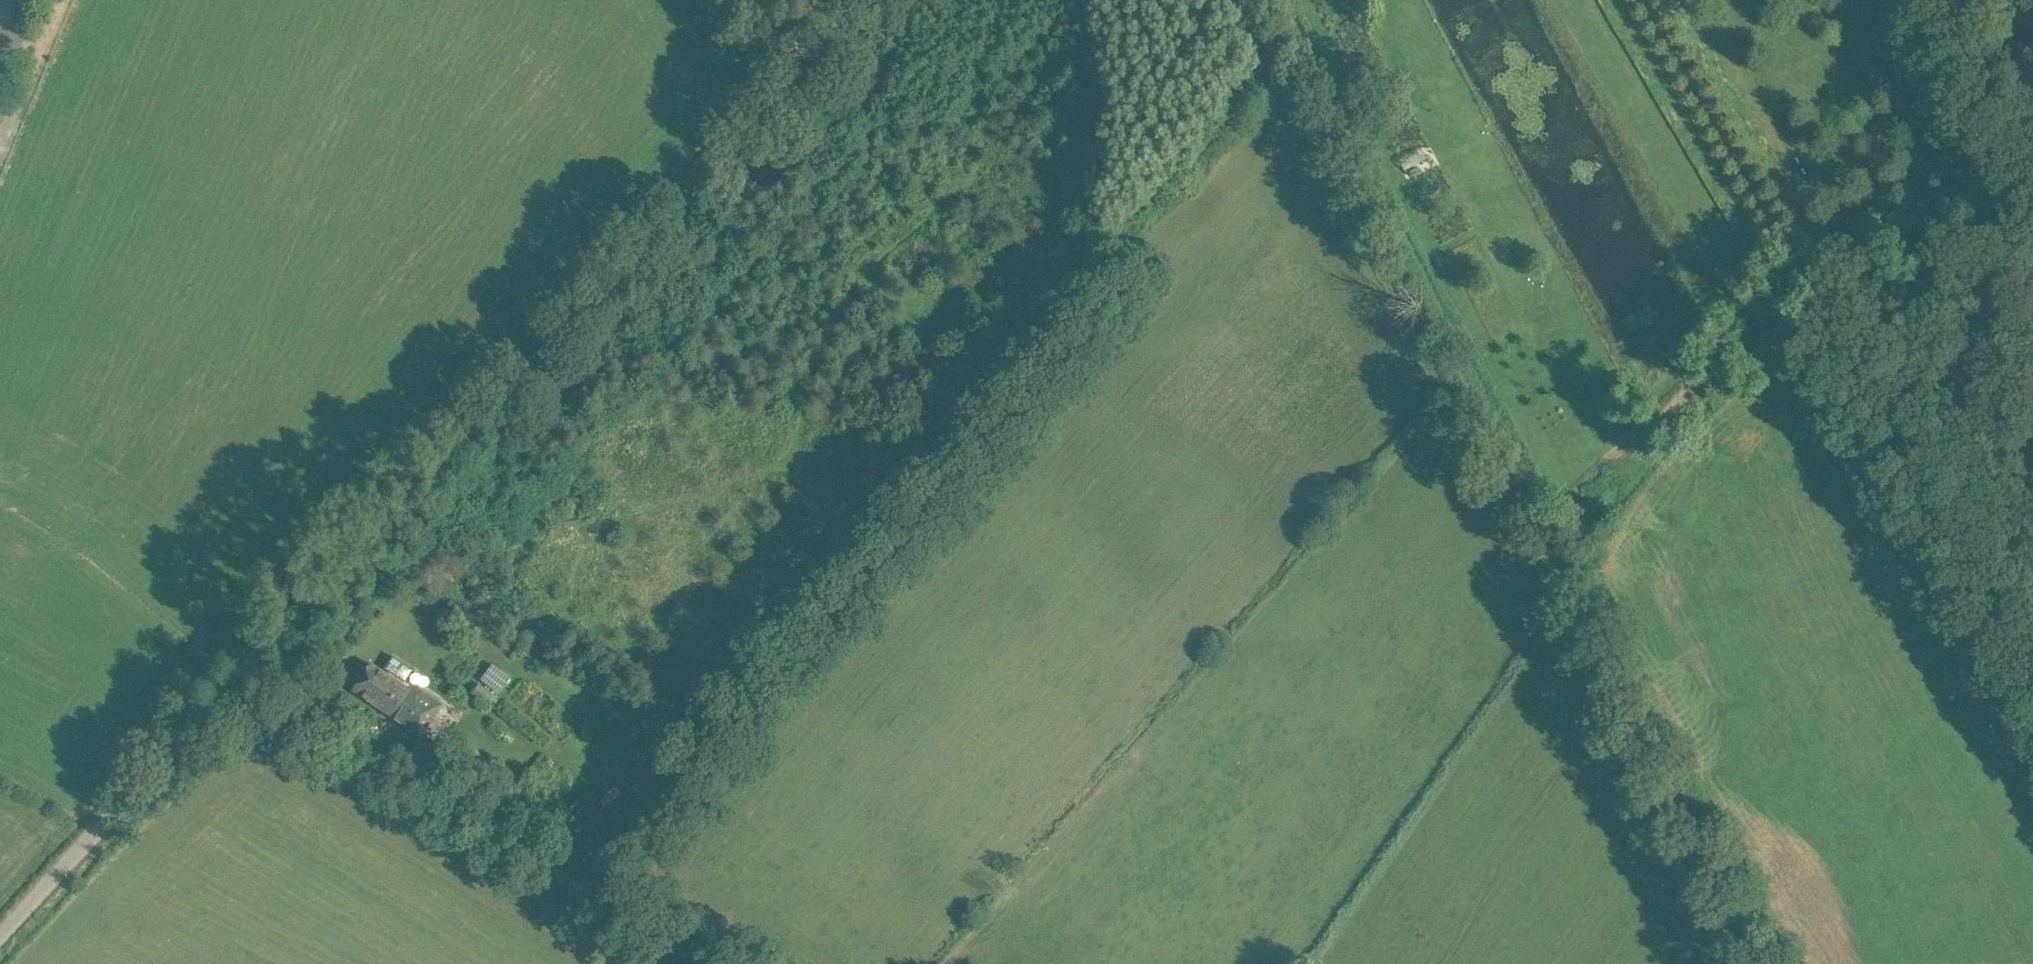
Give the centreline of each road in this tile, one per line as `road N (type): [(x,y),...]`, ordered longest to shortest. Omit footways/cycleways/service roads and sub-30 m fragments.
road 1 (unclassified): [(0,935),(864,0)]

